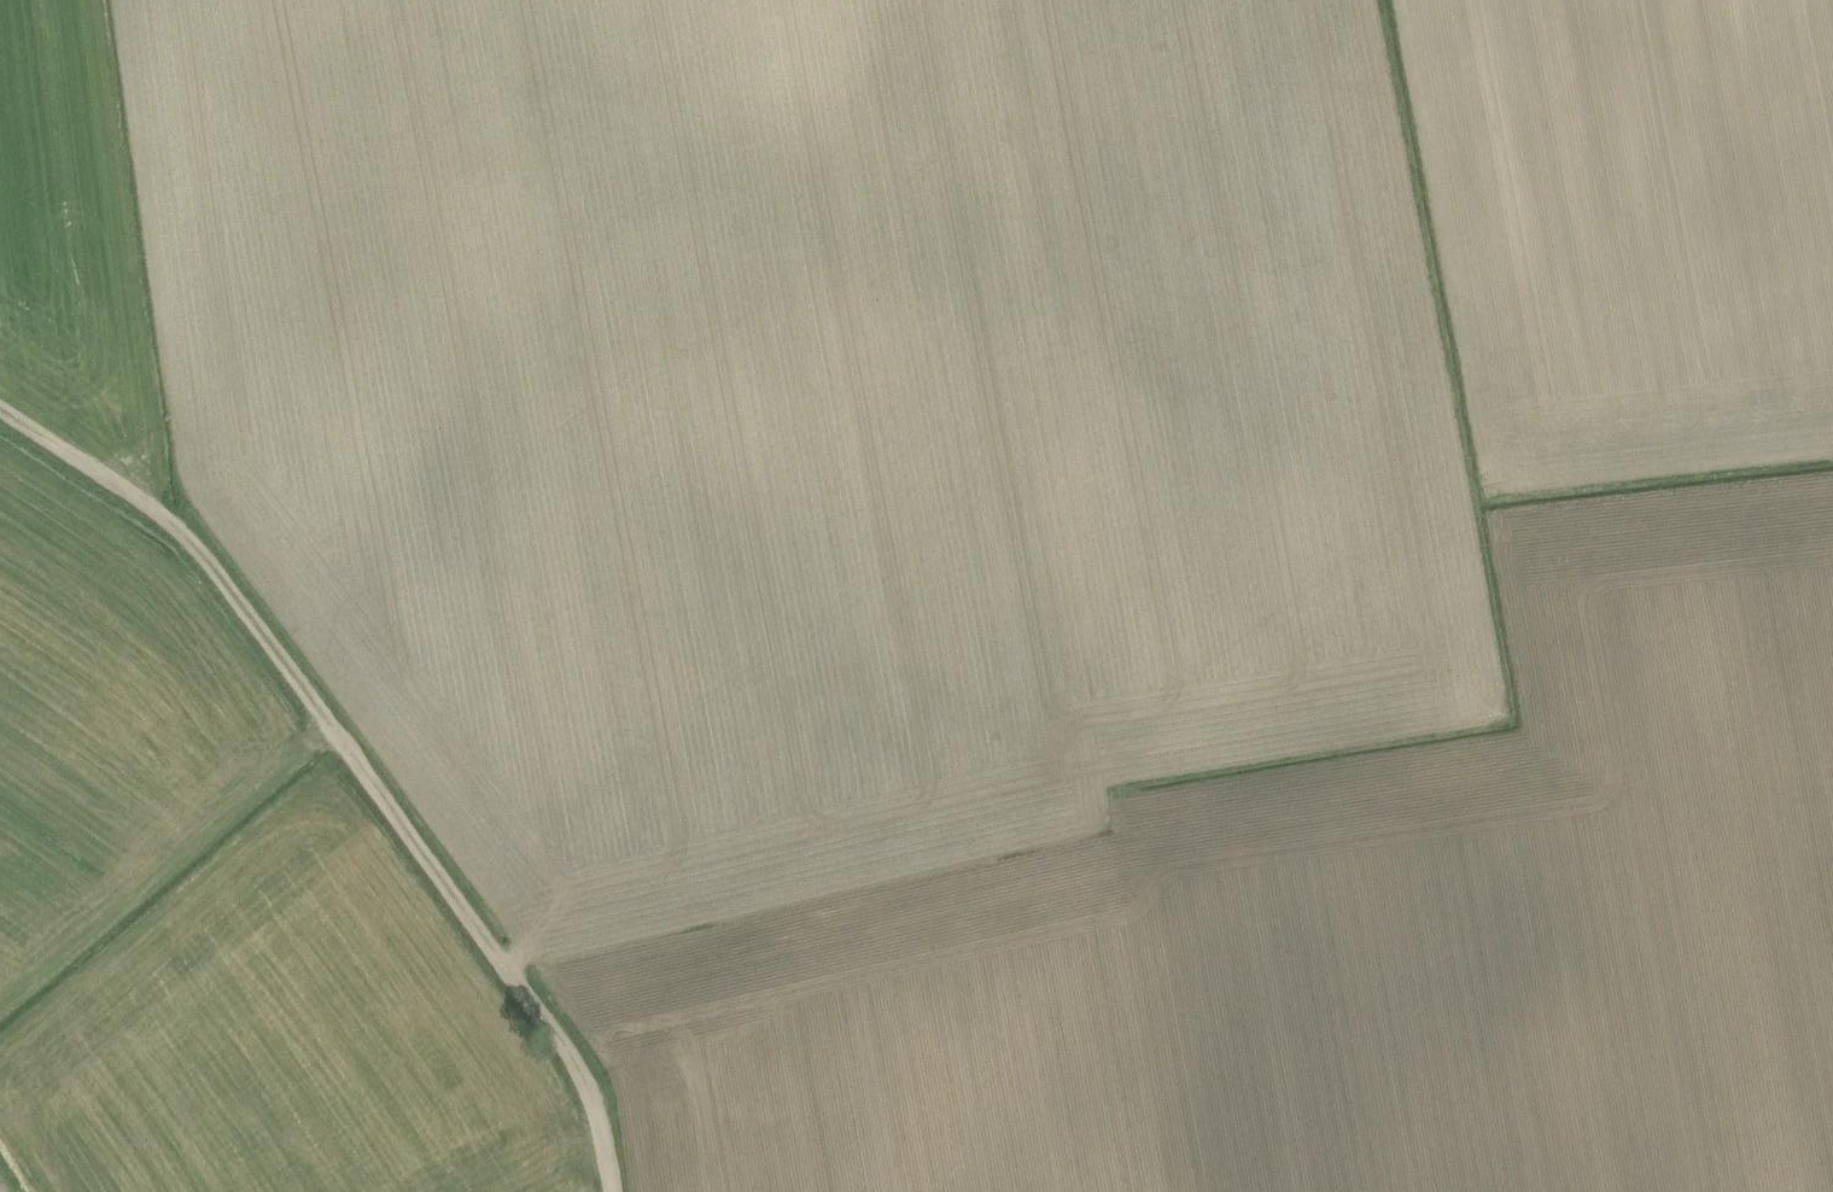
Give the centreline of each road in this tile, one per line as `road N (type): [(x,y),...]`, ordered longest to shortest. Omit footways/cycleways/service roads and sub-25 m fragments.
road 1 (track): [(612,1191),(592,1084),(207,555),(0,413)]

